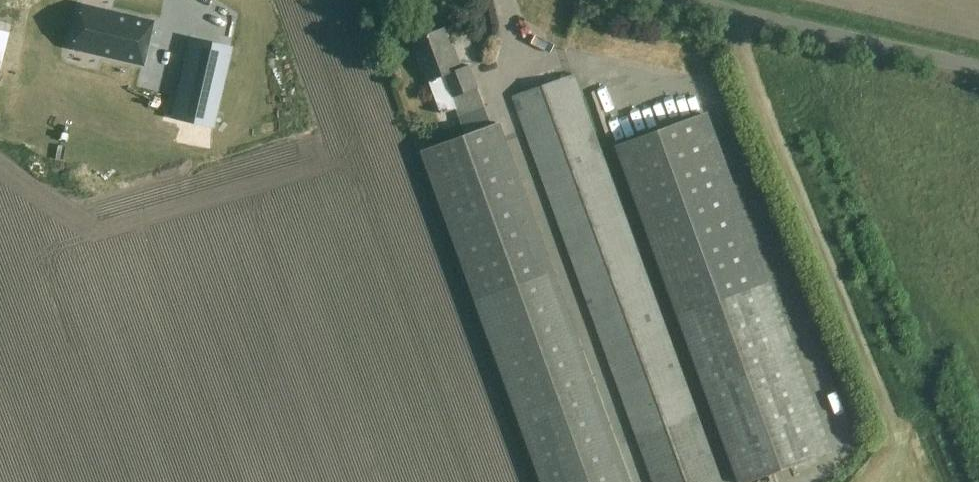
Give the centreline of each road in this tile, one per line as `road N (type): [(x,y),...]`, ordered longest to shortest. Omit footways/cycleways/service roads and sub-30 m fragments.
road 1 (unclassified): [(978,67),(685,0)]

